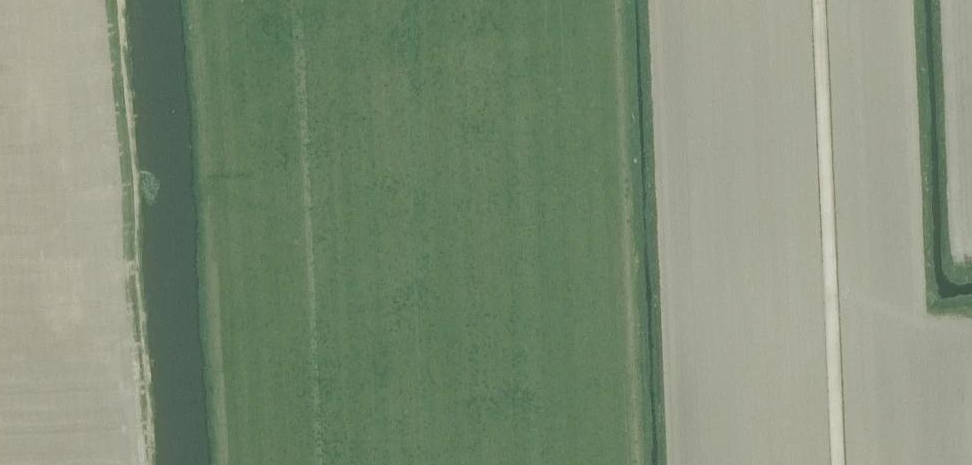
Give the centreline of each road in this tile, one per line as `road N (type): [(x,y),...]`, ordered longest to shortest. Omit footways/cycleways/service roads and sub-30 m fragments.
road 1 (track): [(841,464),(820,0)]

